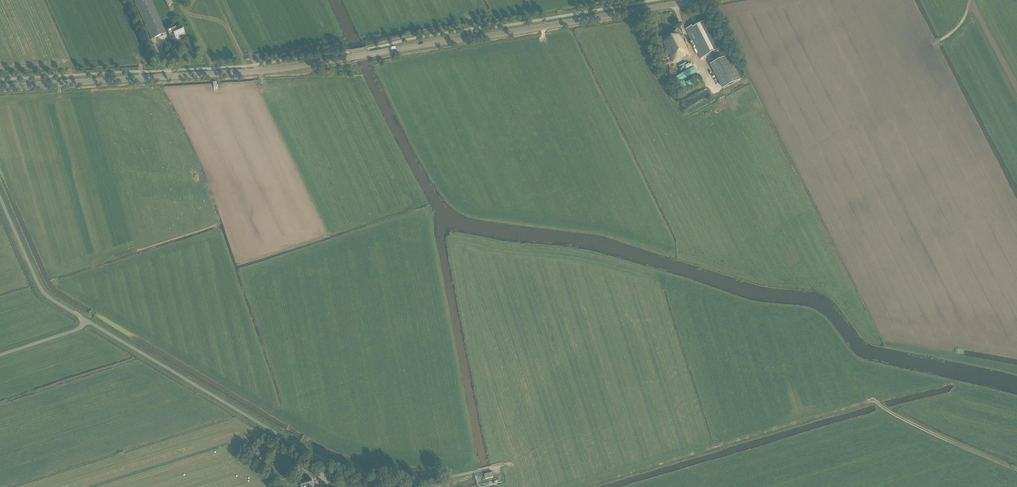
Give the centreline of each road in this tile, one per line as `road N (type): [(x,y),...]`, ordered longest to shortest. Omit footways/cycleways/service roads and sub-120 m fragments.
road 1 (secondary): [(0,87),(271,70),(697,0)]
road 2 (unclassified): [(481,471),(412,476),(363,469),(274,431),(50,300),(0,197)]

